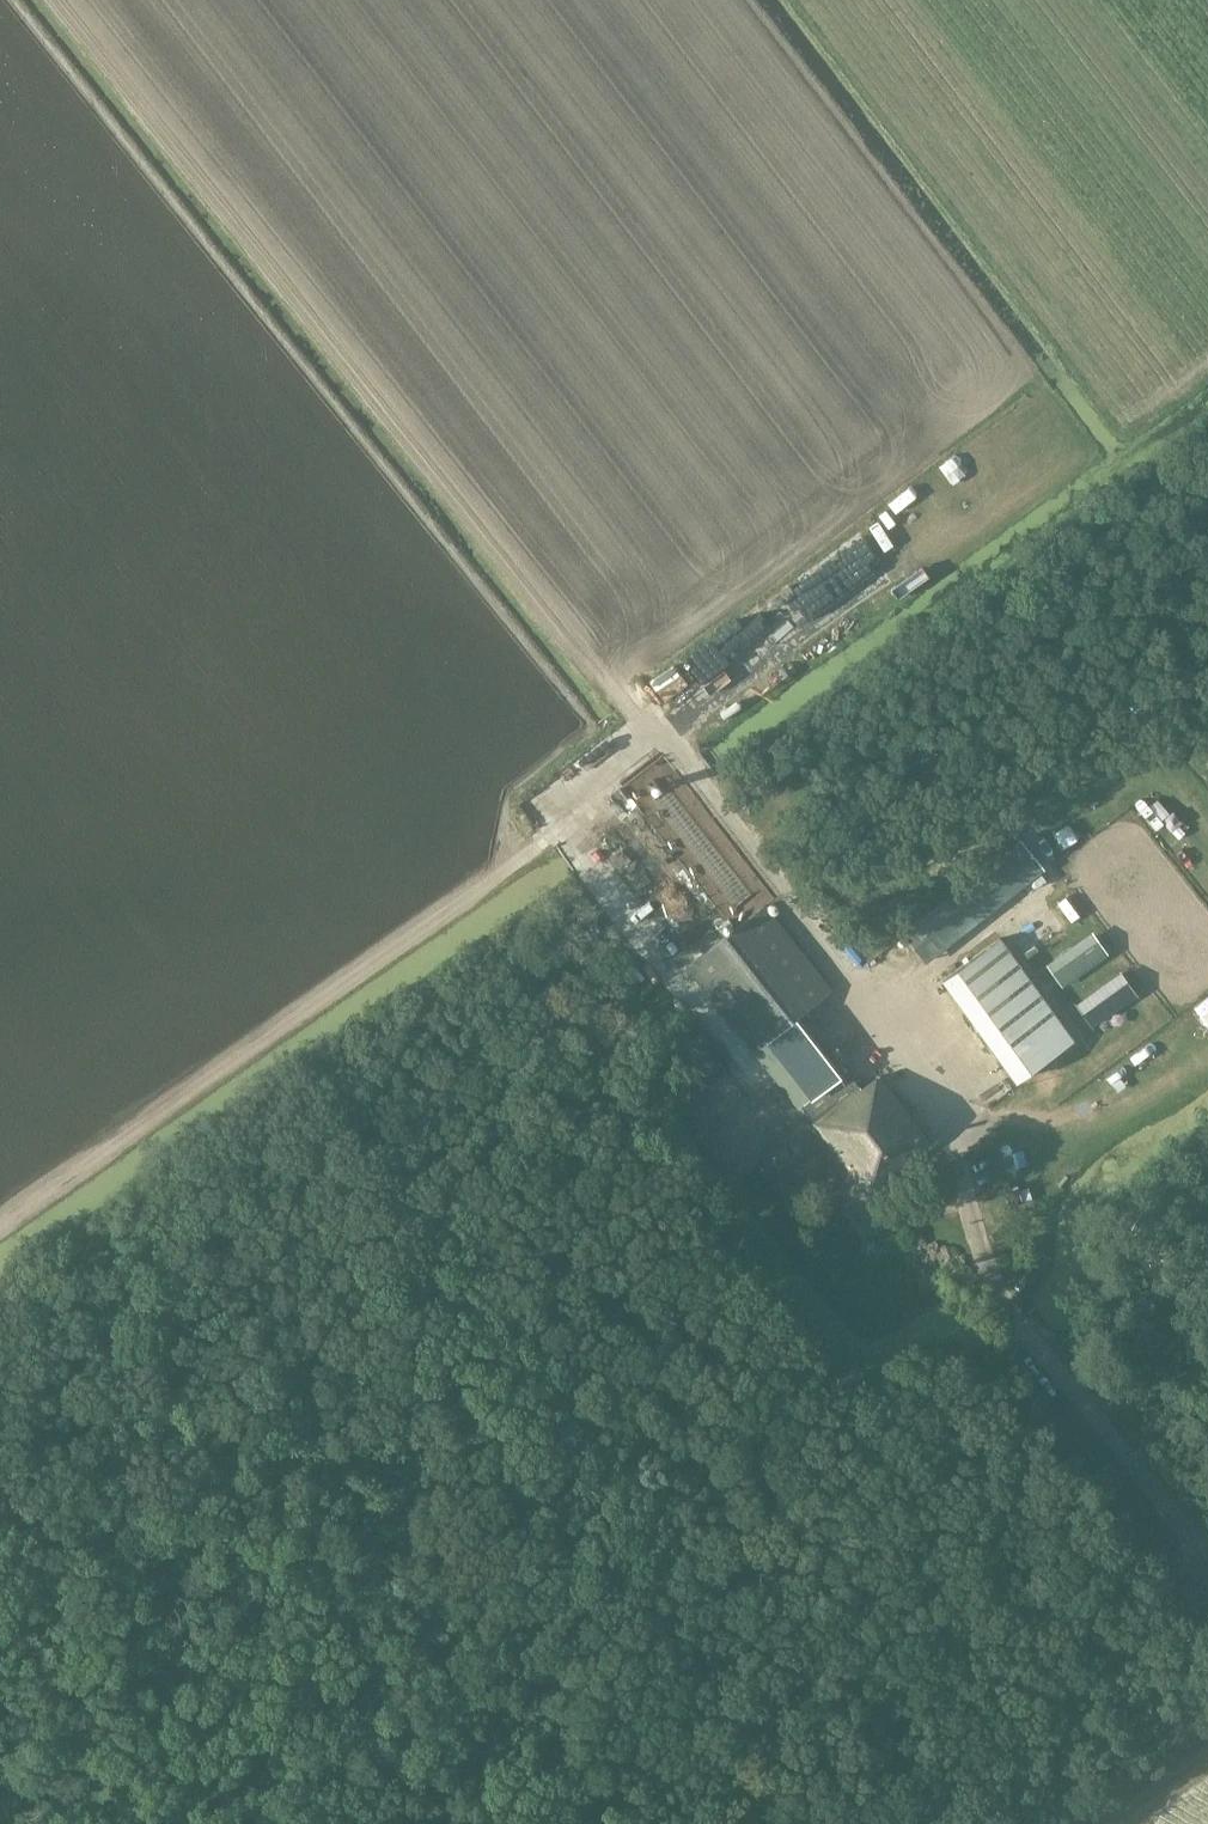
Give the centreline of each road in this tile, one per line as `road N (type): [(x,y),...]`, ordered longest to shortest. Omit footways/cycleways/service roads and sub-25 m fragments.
road 1 (track): [(954,1146),(938,1095),(634,708)]
road 2 (unclassified): [(897,1823),(1207,1564)]

